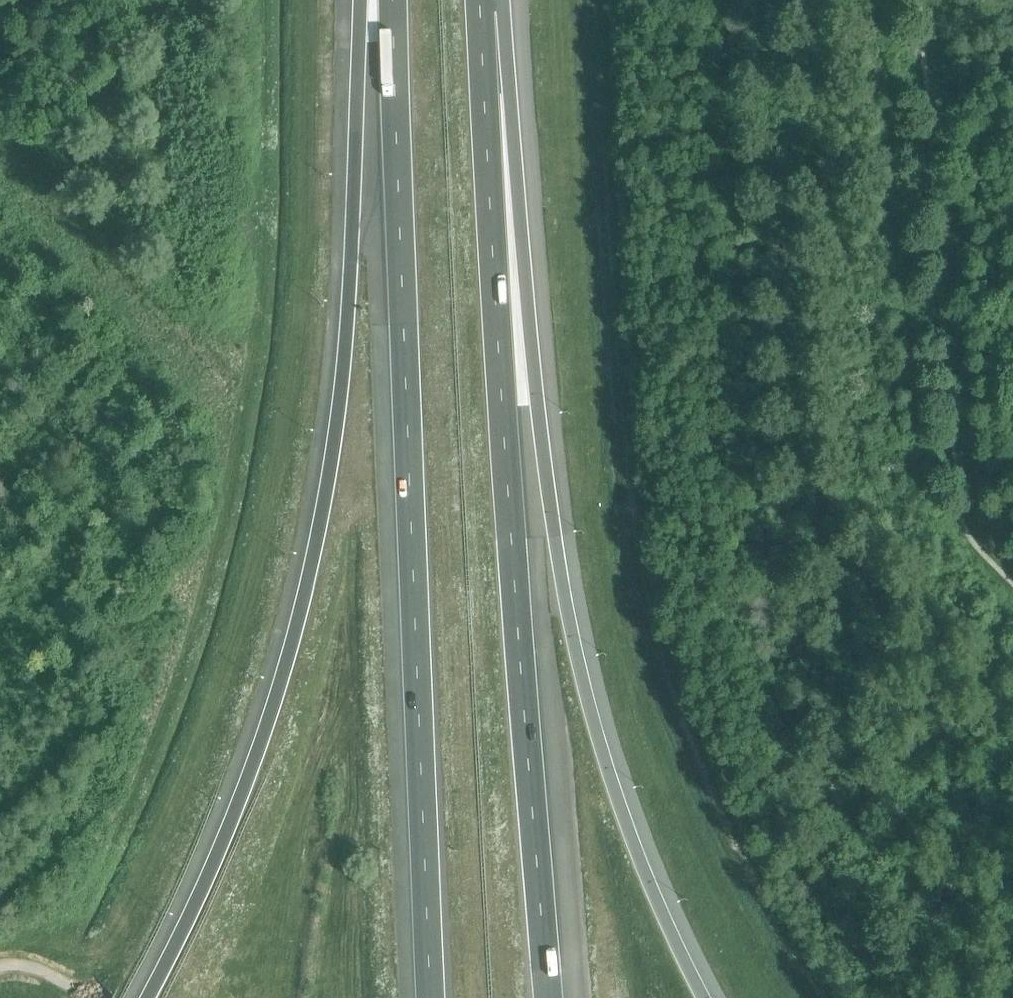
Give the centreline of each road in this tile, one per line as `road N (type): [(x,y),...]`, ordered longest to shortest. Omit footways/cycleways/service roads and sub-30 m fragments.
road 1 (motorway): [(365,0),(346,349),(329,484),(258,751),(148,997)]
road 2 (motorway): [(701,997),(603,757),(563,592),(481,0)]
road 3 (motorway): [(548,997),(481,0)]
road 4 (motorway): [(395,0),(433,997)]

